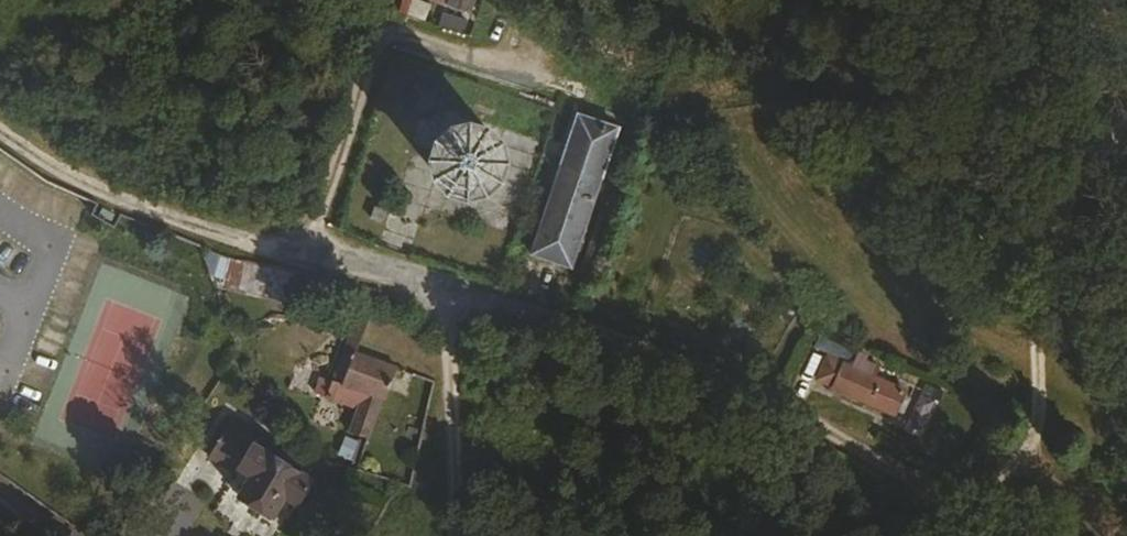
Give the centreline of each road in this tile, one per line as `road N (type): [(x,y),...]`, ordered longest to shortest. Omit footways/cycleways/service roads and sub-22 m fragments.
road 1 (track): [(0,132),(193,226),(386,272),(580,331),(931,473),(1021,477),(1090,535)]
road 2 (track): [(1021,477),(1064,199),(1126,115)]
road 3 (track): [(312,254),(379,46),(414,38),(536,75)]
road 4 (track): [(460,535),(453,293)]

